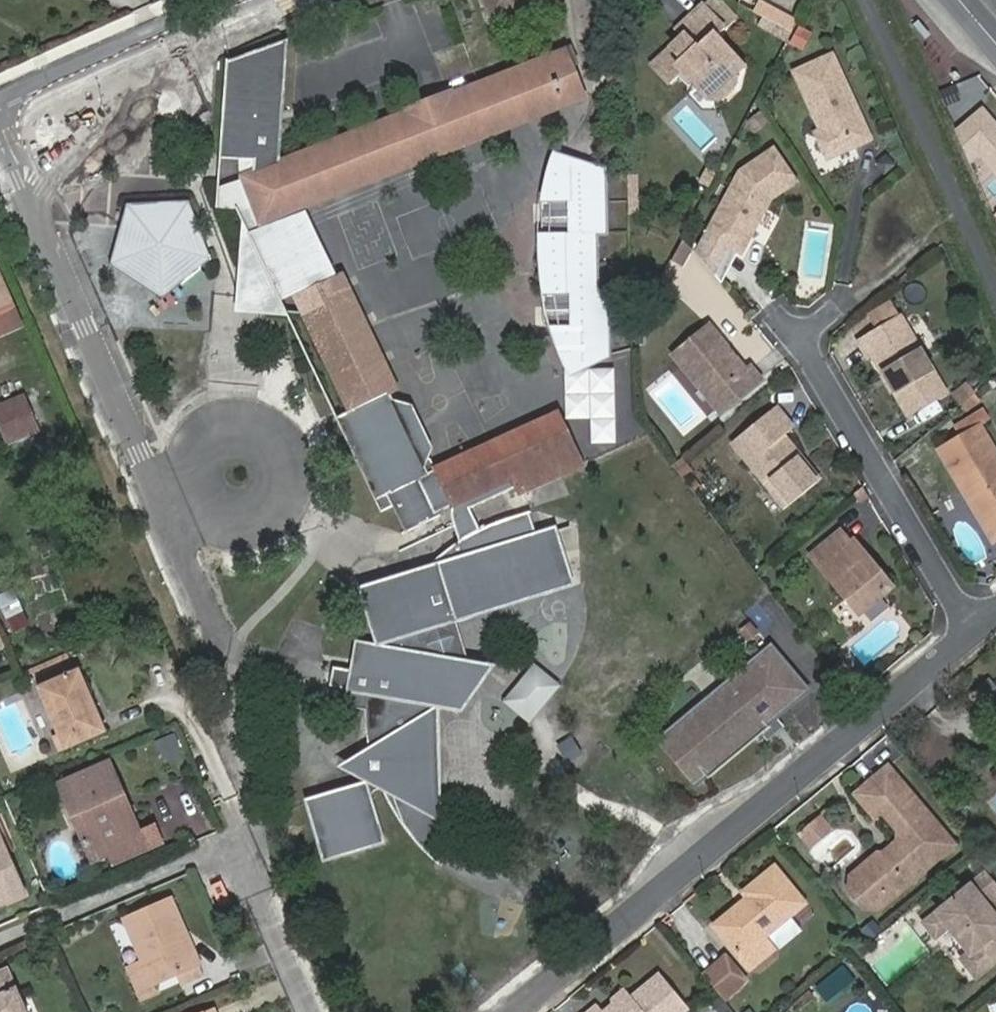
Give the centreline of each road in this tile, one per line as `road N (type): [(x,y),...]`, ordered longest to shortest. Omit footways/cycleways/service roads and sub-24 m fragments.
road 1 (residential): [(510,1011),(970,633)]
road 2 (residential): [(970,633),(798,339)]
road 3 (tertiary): [(250,0),(0,110)]
road 4 (residential): [(307,1011),(233,840)]

